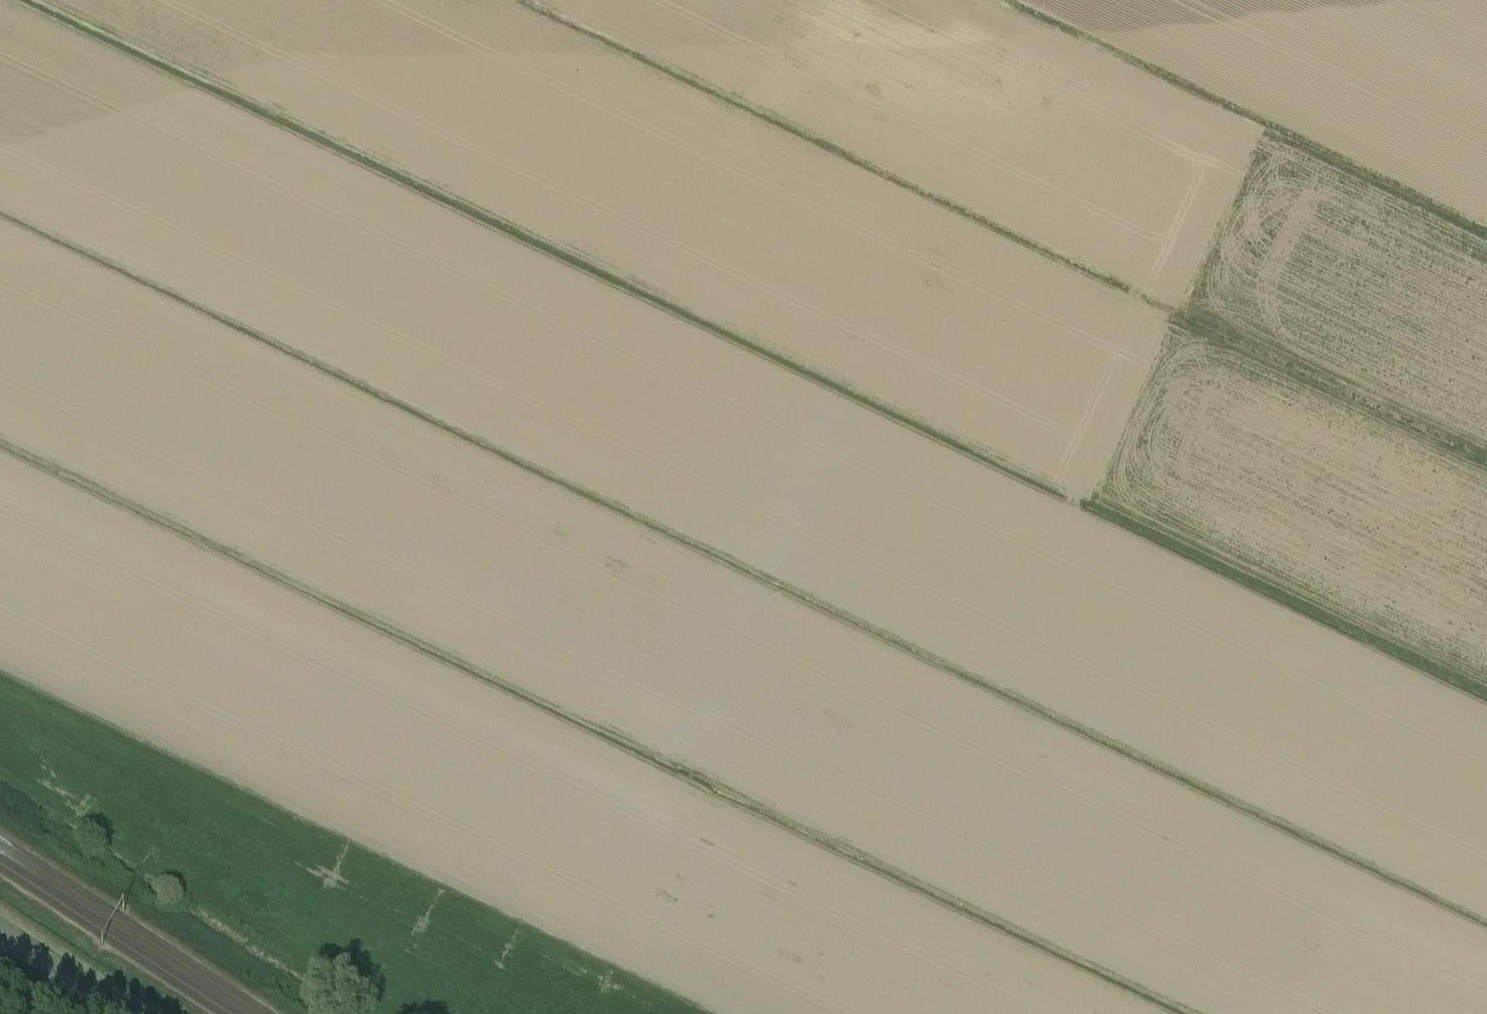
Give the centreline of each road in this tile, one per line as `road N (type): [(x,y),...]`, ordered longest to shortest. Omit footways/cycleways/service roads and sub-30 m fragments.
road 1 (unclassified): [(124,1013),(0,931)]

